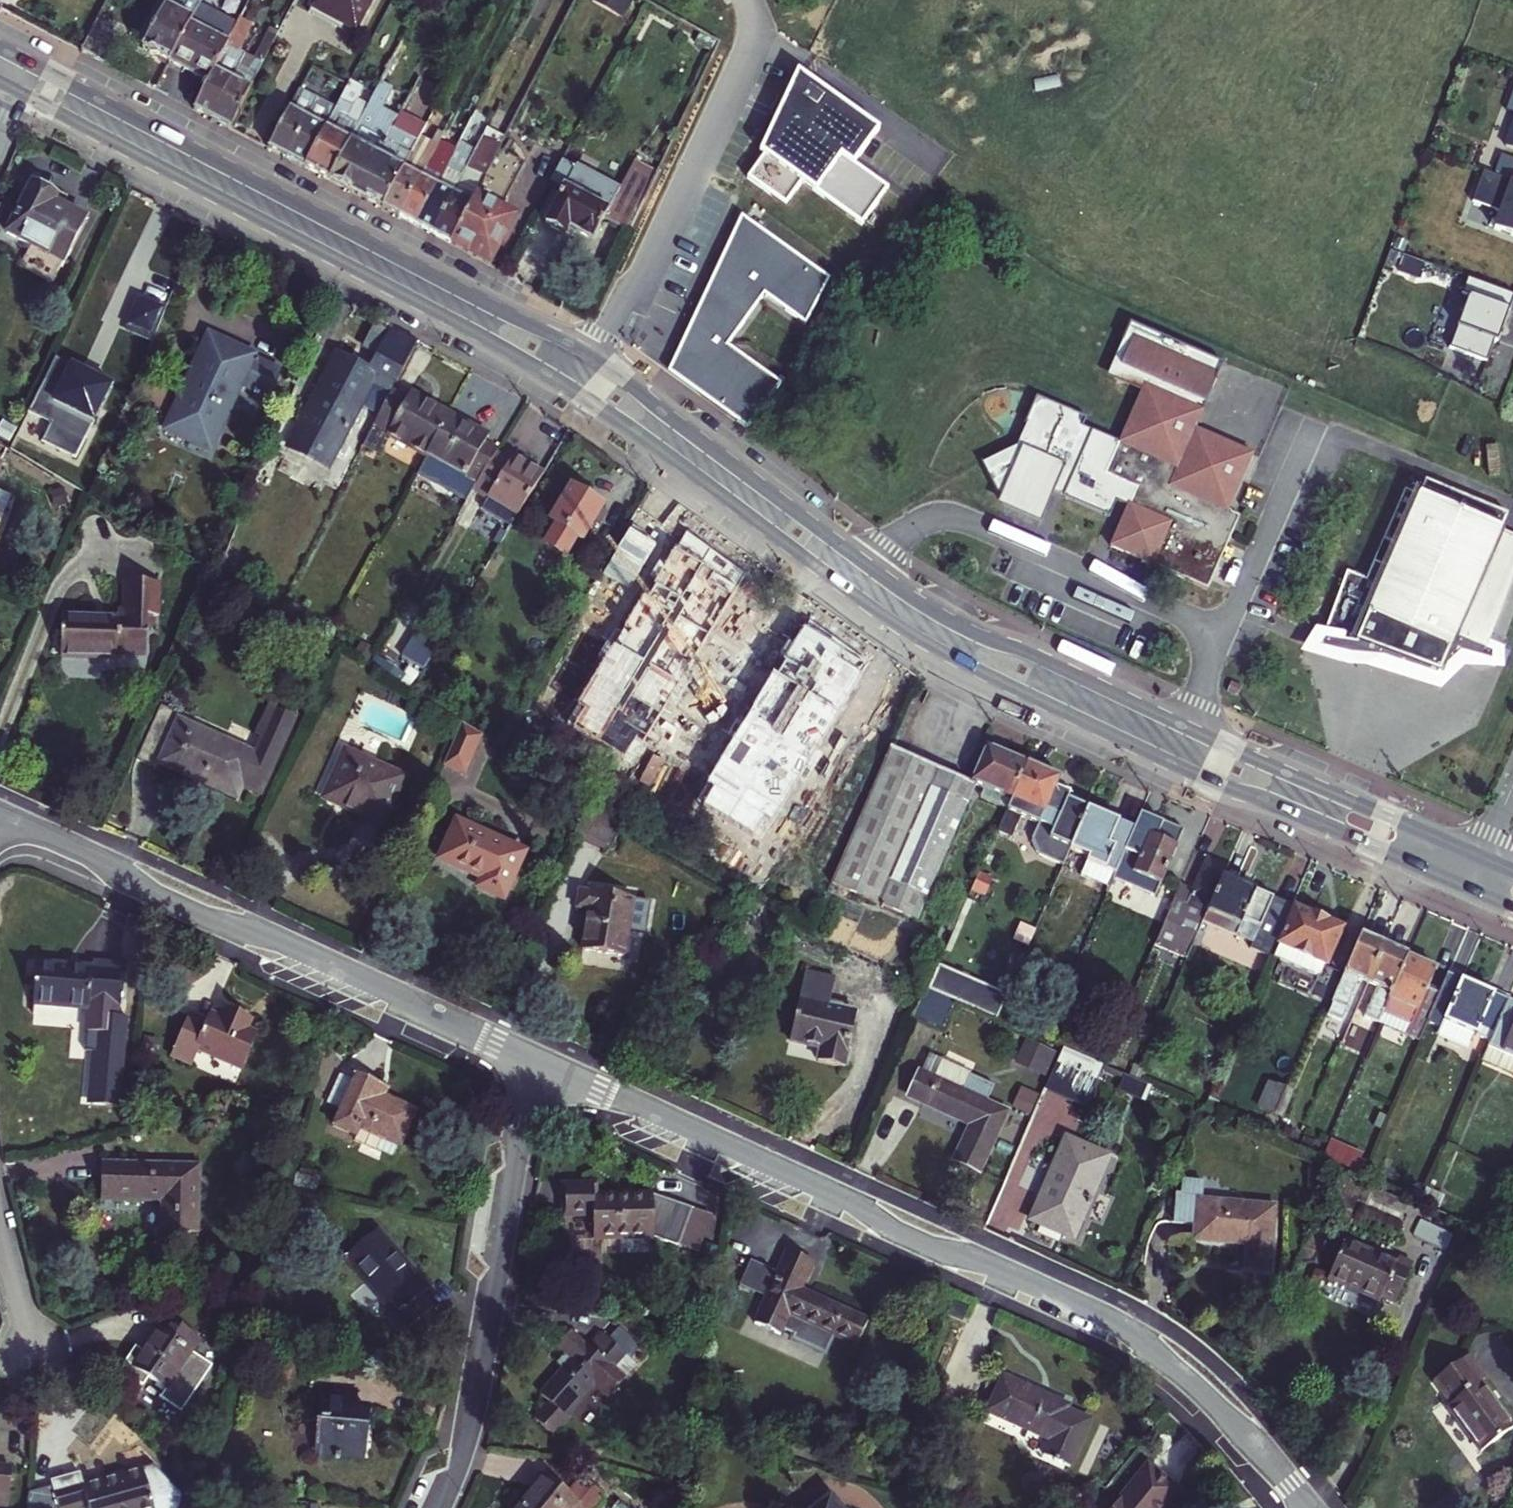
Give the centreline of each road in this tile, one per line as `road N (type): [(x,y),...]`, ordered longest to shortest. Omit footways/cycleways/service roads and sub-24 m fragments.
road 1 (primary): [(15,90),(588,399),(946,655),(1211,784),(1277,804),(1468,889)]
road 2 (primary): [(1481,859),(942,618),(594,358),(29,62)]
road 3 (residential): [(545,1067),(811,1184),(890,1233),(1110,1323),(1204,1390),(1305,1507)]
road 4 (residential): [(0,813),(214,921),(320,958),(545,1067)]
road 5 (residential): [(436,1507),(469,1423),(516,1143),(545,1067)]

